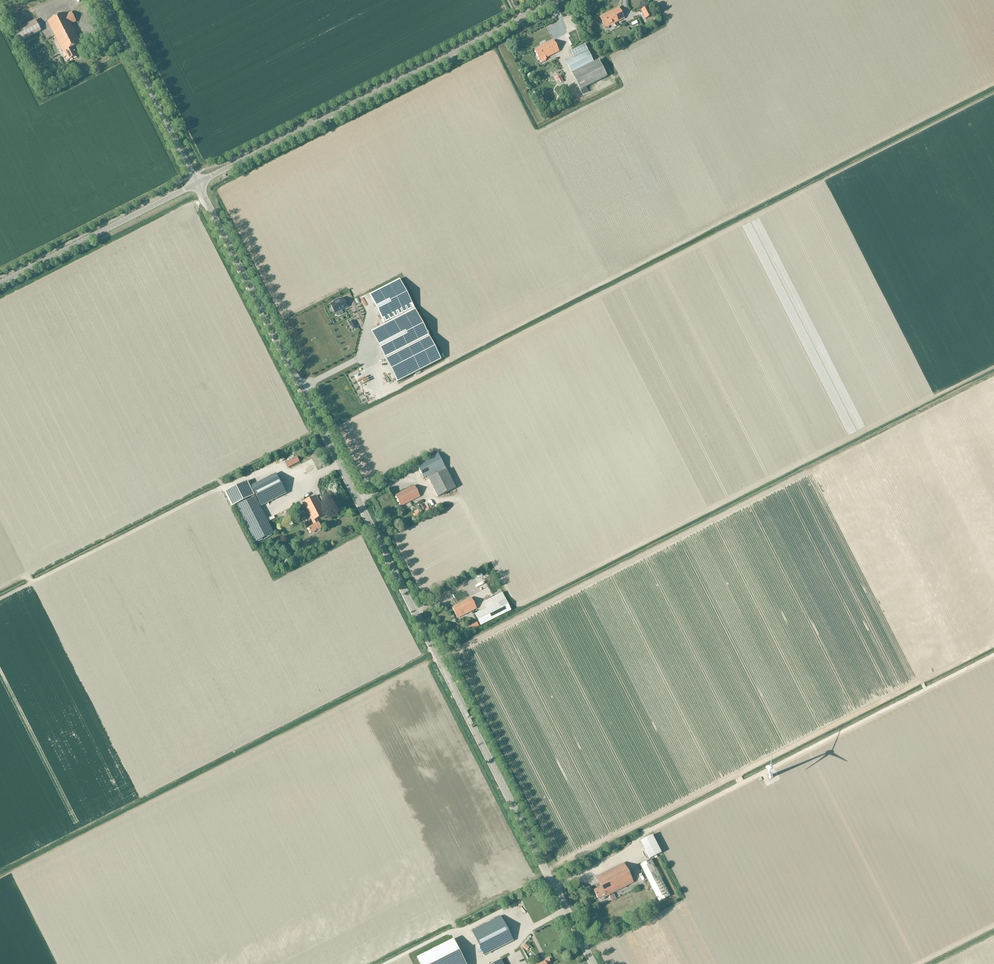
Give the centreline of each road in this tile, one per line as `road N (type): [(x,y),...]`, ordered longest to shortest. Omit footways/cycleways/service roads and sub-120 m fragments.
road 1 (unclassified): [(594,963),(197,183)]
road 2 (unclassified): [(197,183),(558,0)]
road 3 (unclassified): [(0,283),(197,183)]
road 4 (unclassified): [(197,183),(102,0)]

